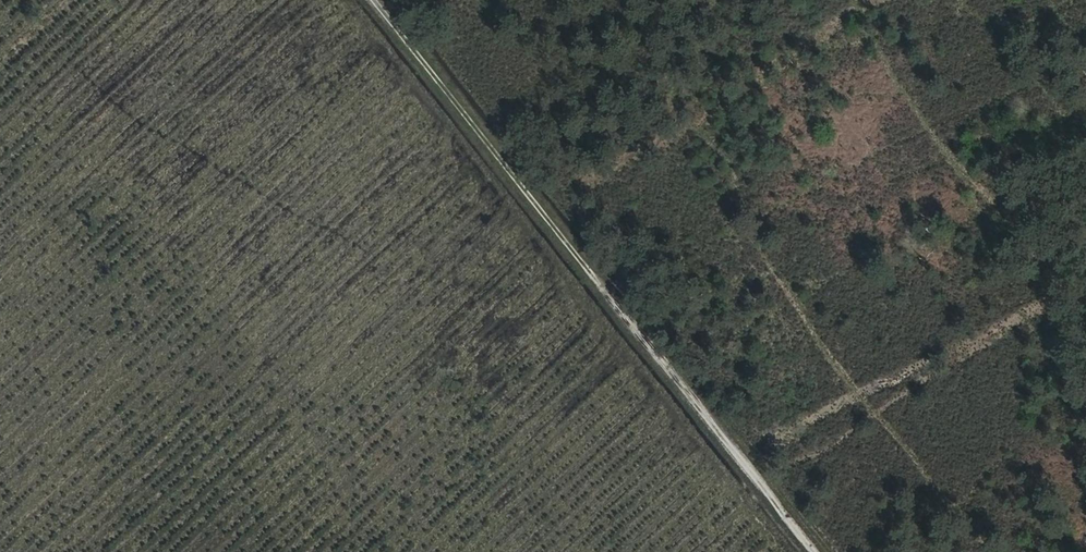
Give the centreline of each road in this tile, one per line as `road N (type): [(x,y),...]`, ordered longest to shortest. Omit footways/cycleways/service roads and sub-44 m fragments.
road 1 (track): [(827,551),(394,0)]

